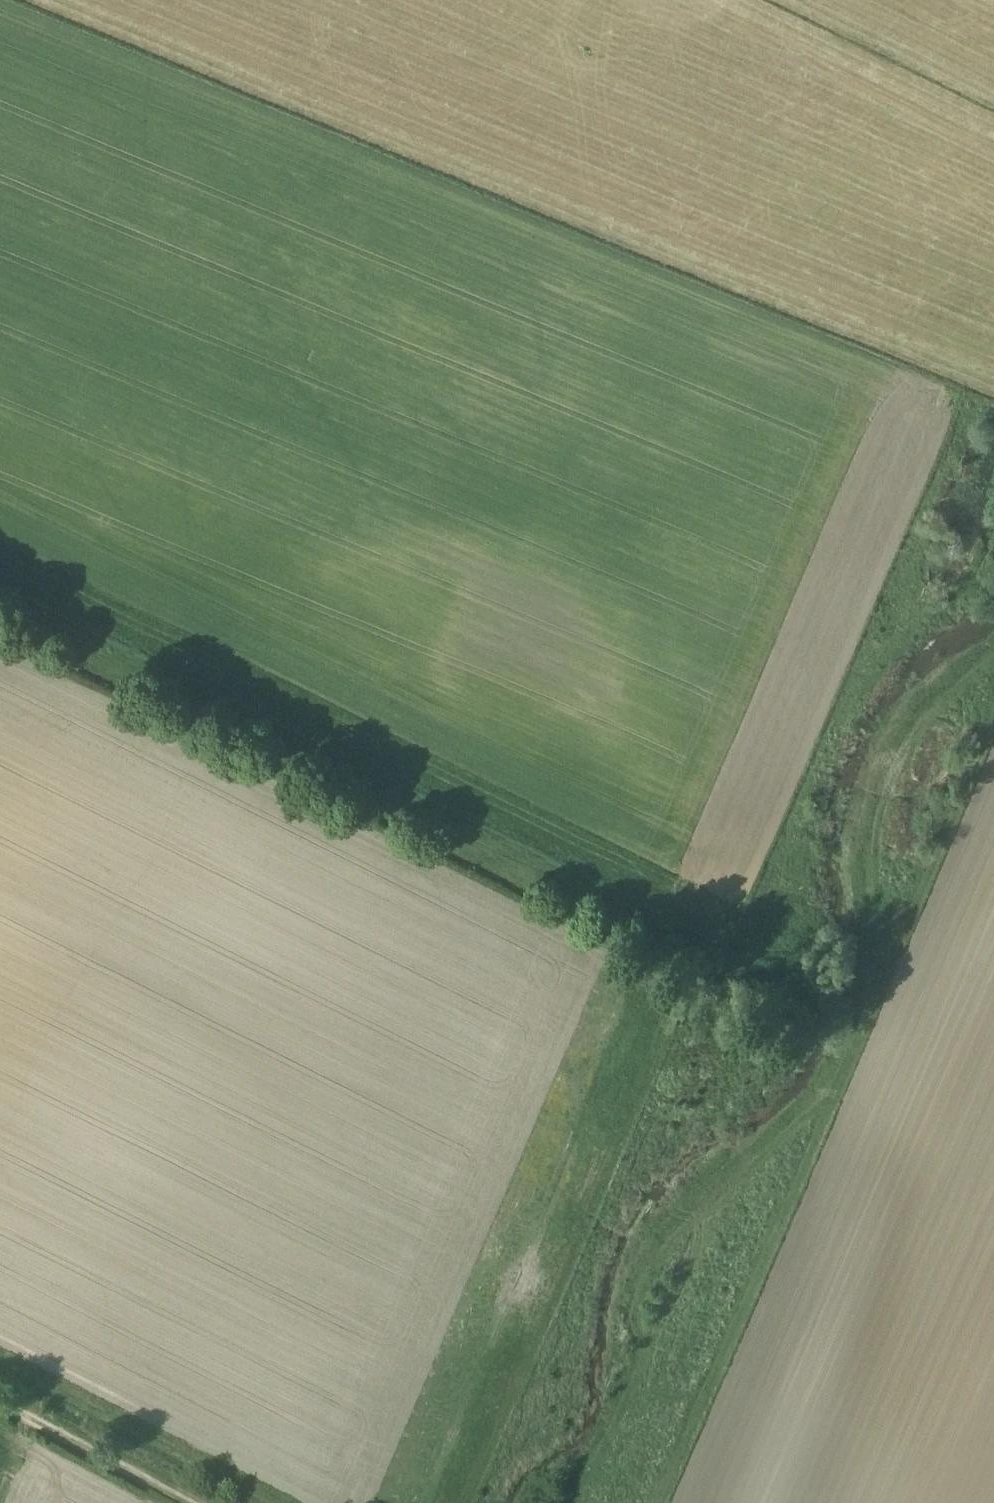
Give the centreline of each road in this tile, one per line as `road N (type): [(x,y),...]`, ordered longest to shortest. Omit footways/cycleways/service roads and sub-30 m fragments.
road 1 (track): [(176,1502),(0,1409)]

